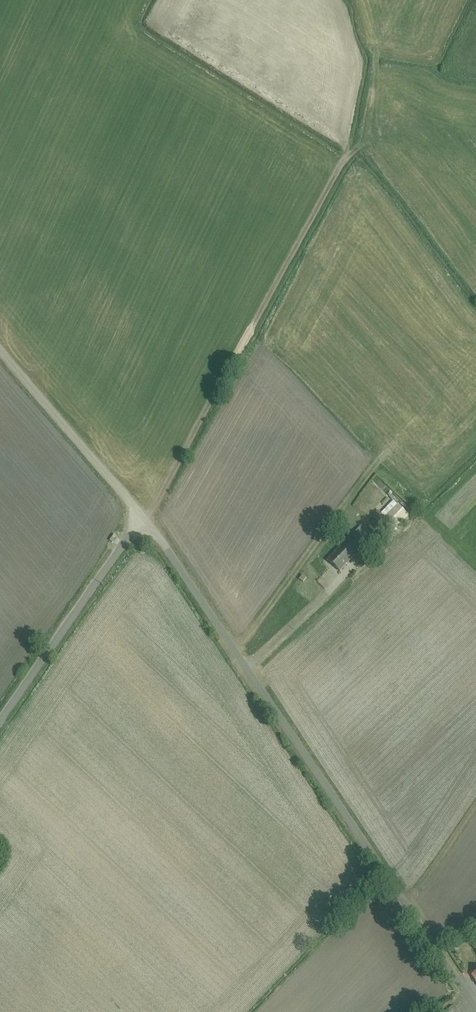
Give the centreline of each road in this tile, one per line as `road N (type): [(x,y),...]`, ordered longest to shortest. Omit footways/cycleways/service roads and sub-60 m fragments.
road 1 (unclassified): [(475,1010),(143,519)]
road 2 (unclassified): [(143,519),(0,724)]
road 3 (track): [(143,519),(255,330)]
road 4 (unclassified): [(143,519),(0,353)]

